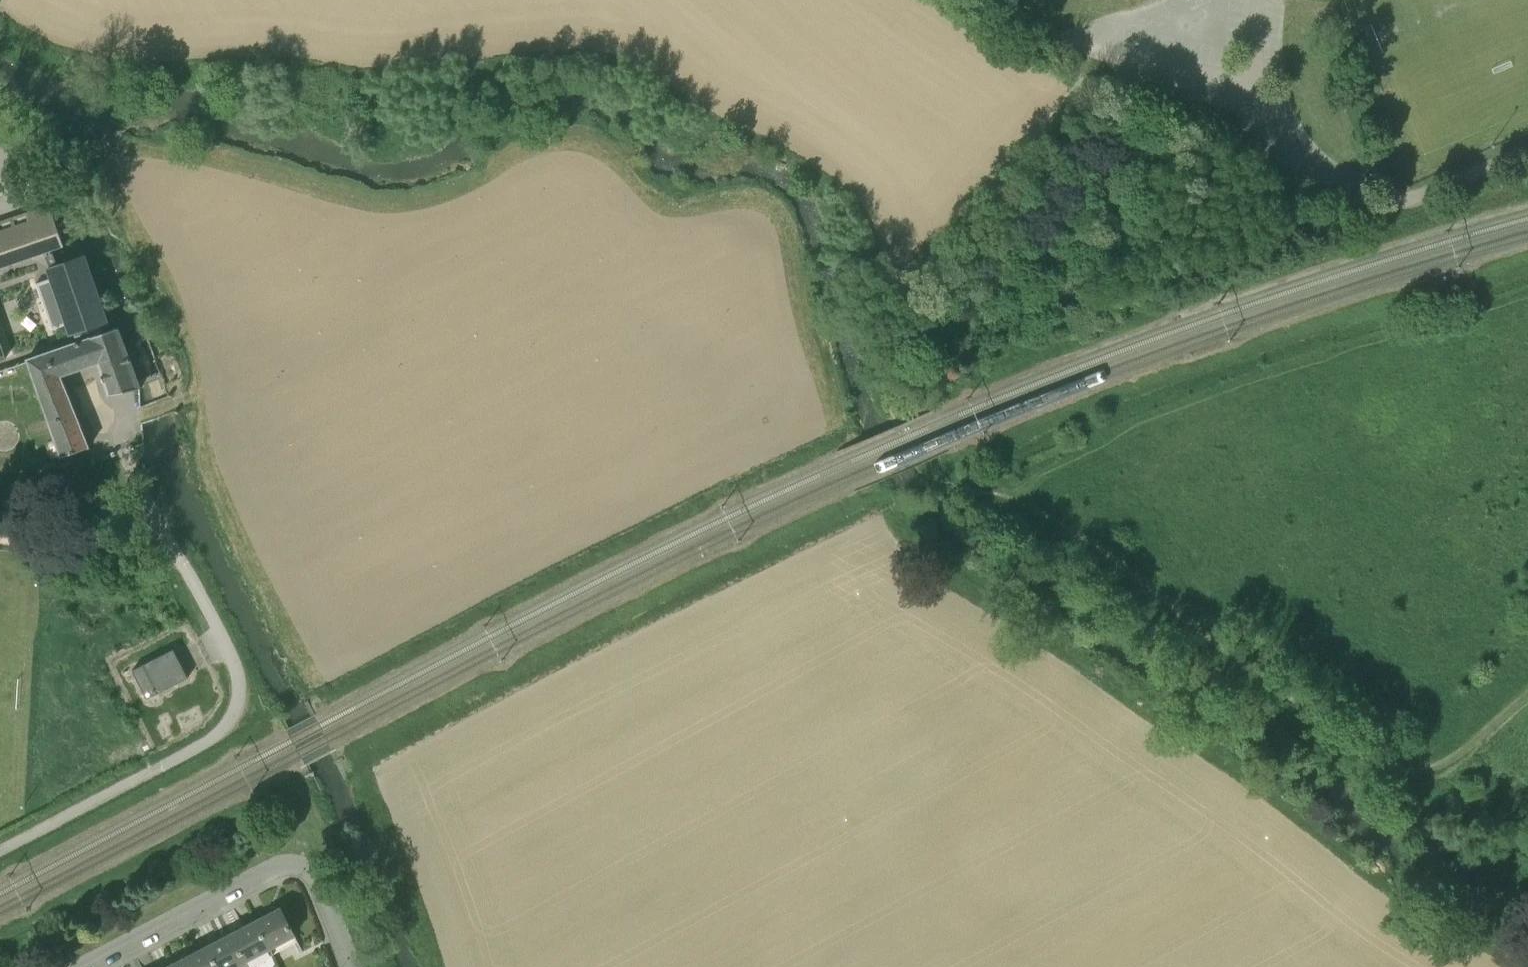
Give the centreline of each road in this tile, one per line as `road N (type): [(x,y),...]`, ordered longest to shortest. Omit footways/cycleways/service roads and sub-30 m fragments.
road 1 (track): [(1527,695),(1423,784),(1200,639),(1129,552),(1028,500)]
road 2 (unclassified): [(0,851),(209,742),(237,707),(237,665),(125,453)]
road 3 (unclassified): [(84,966),(301,861)]

